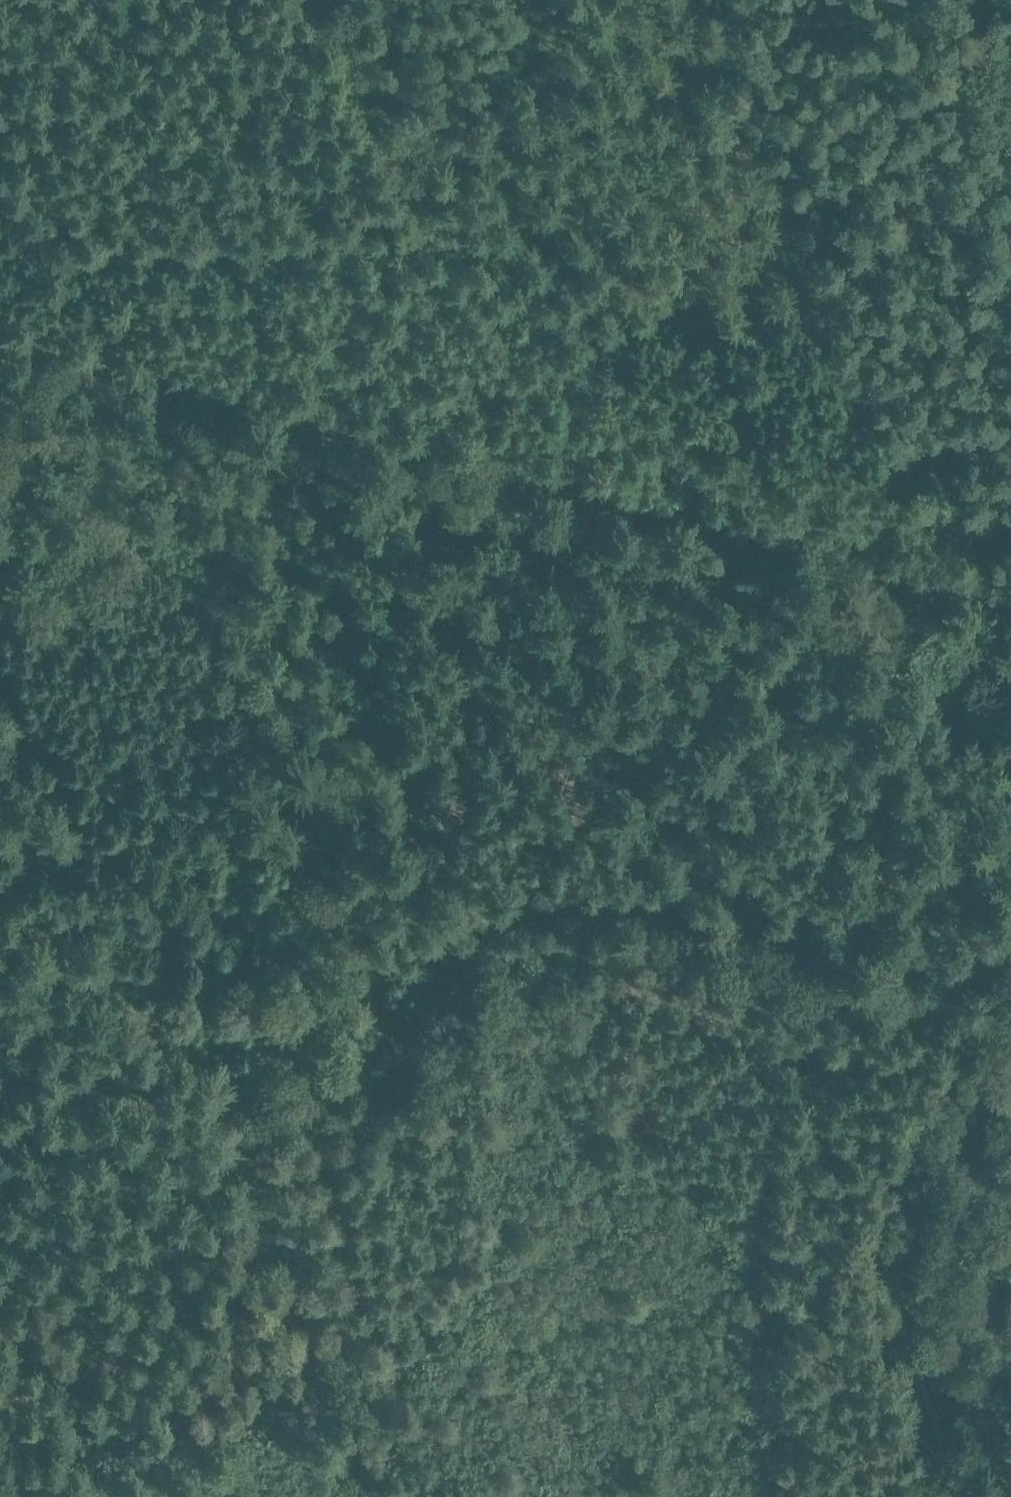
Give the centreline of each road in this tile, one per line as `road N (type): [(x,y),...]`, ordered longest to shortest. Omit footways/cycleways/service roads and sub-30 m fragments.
road 1 (track): [(0,334),(1010,603)]
road 2 (track): [(977,1496),(914,1348),(904,1286),(907,1217),(1010,973)]
road 3 (track): [(344,0),(595,494)]

